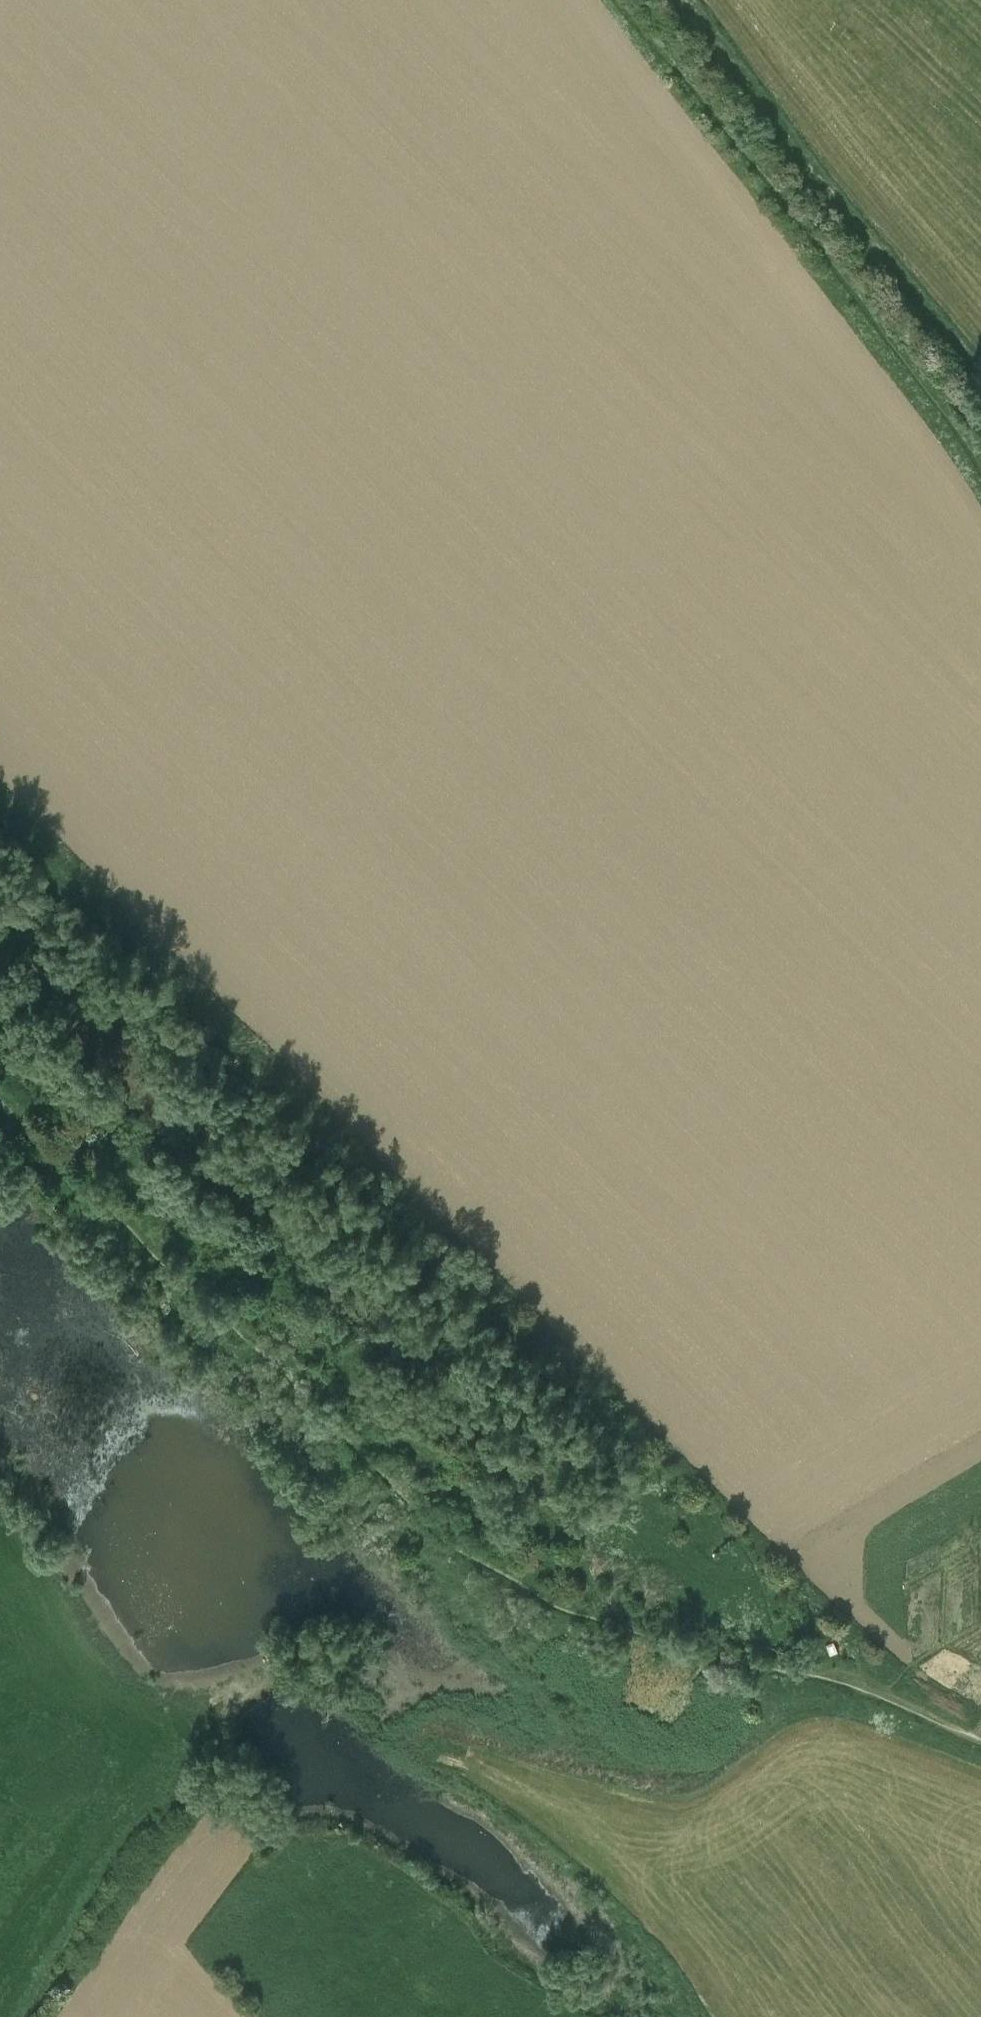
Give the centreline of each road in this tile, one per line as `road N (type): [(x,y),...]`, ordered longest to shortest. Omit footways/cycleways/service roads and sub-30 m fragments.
road 1 (track): [(631,0),(980,459)]
road 2 (track): [(839,1675),(980,1744)]

